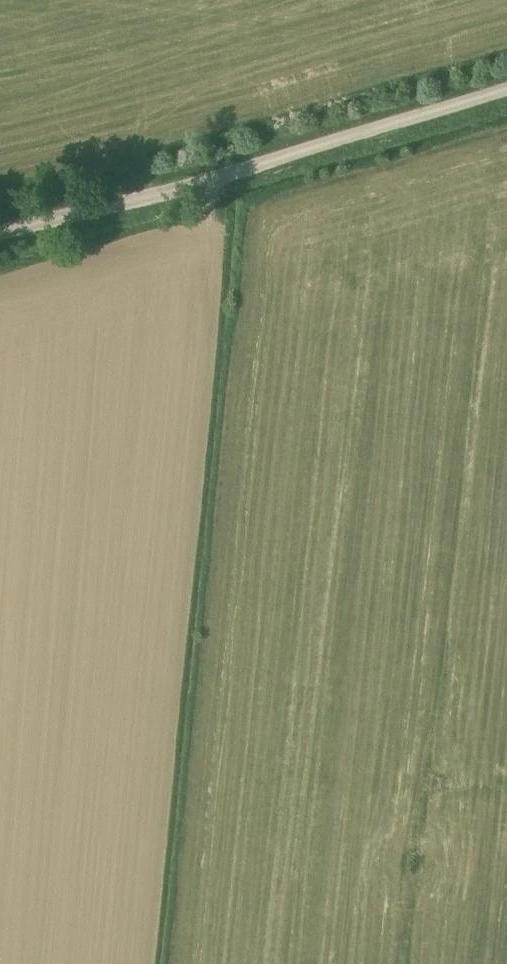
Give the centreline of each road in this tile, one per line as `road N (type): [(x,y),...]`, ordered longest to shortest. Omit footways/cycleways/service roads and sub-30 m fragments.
road 1 (unclassified): [(0,227),(249,164),(506,85)]

